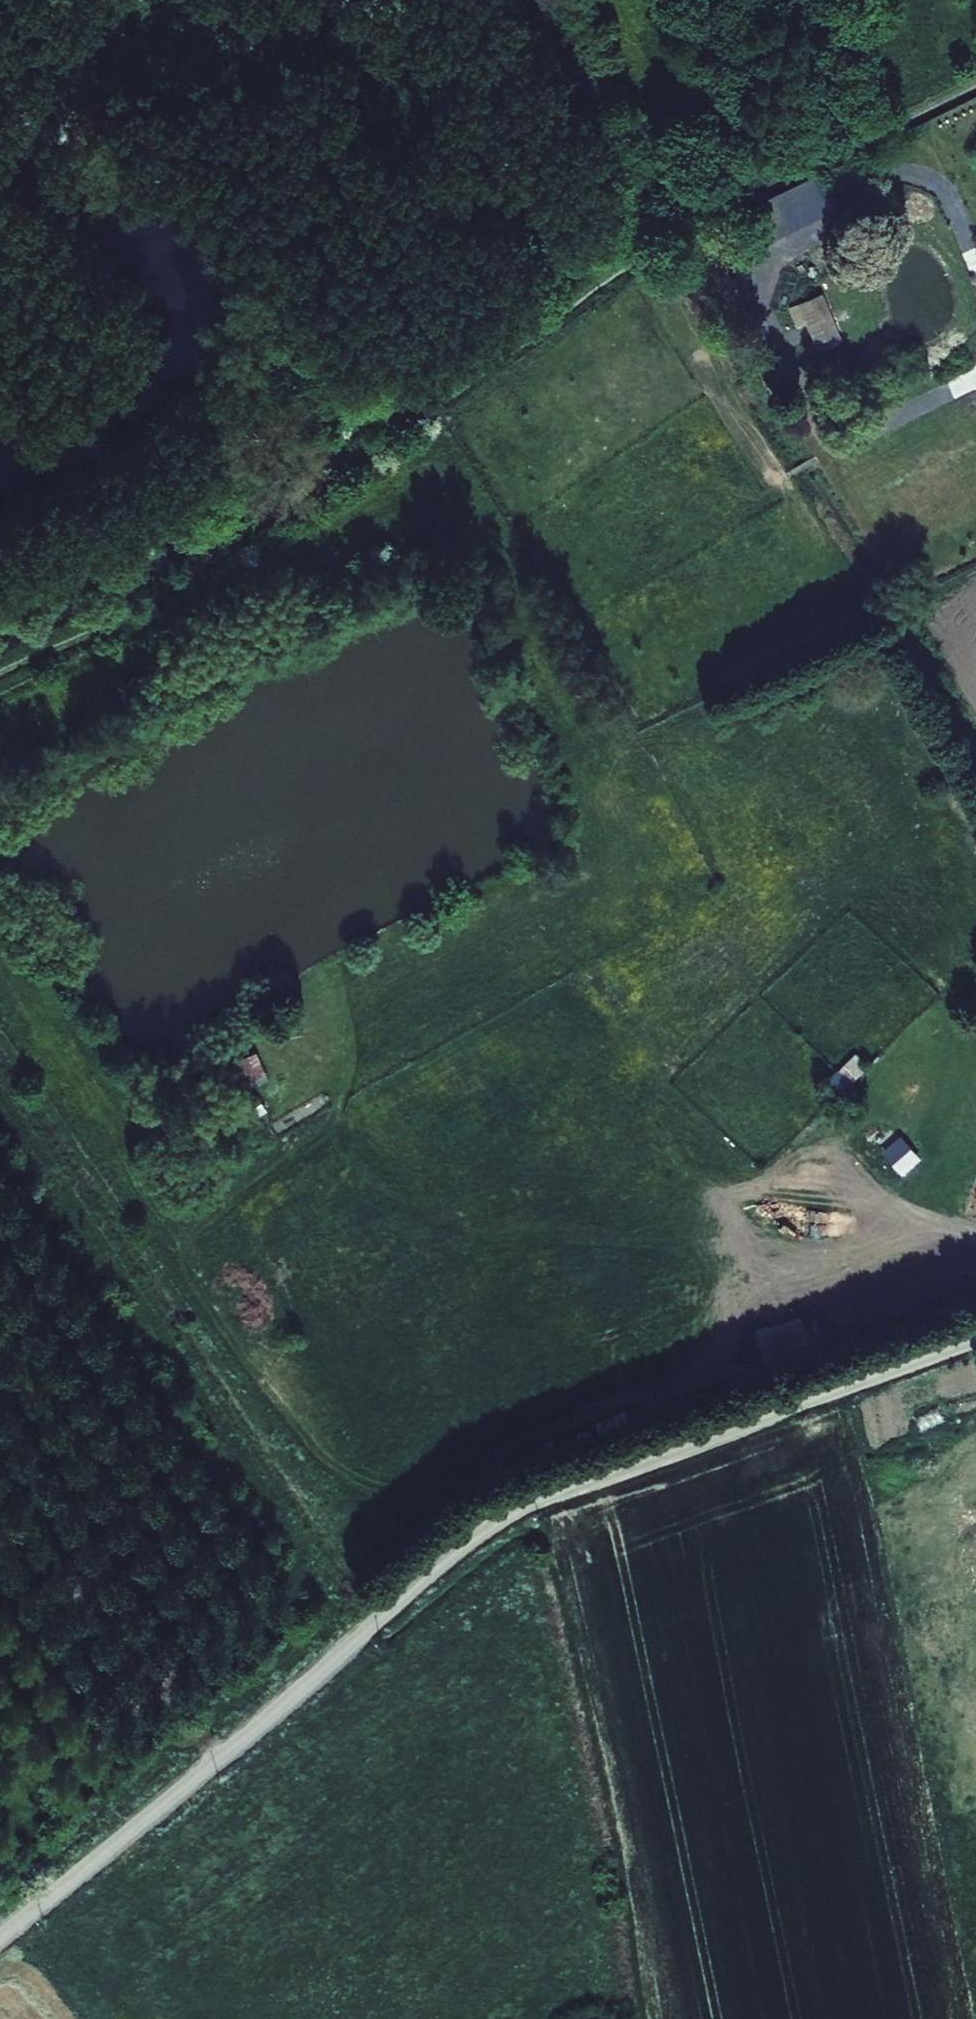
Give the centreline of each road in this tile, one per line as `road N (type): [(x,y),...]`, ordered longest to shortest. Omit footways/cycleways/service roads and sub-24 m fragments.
road 1 (residential): [(0,1935),(503,1517),(975,1338)]

